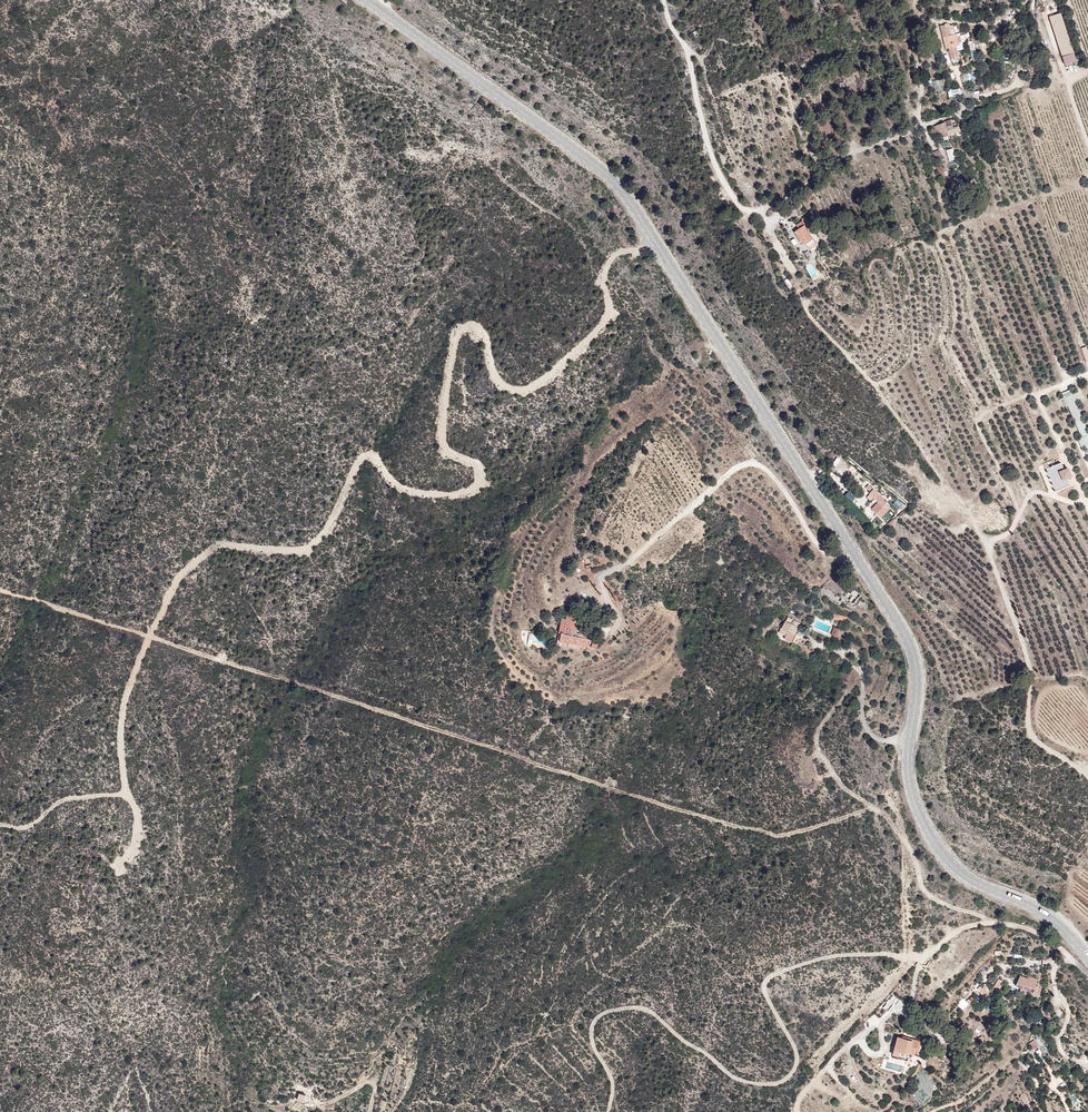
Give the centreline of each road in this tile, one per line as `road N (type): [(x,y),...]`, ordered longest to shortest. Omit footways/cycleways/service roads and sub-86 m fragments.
road 1 (primary): [(1087,957),(1039,911),(956,868),(934,841),(909,780),(917,691),(911,646),(640,213),(596,164),(367,0)]
road 2 (track): [(656,240),(604,268),(601,289),(611,314),(589,345),(534,387),(496,386),(483,329),(460,330),(440,446),(483,475),(465,491),(401,486),(369,458),(356,464),(329,532),(307,548),(214,546),(170,589),(119,717),(127,799),(138,814),(119,867)]
road 3 (track): [(0,591),(725,821),(785,836),(886,813),(911,843),(934,897),(999,922)]
road 4 (track): [(126,794),(84,795),(55,805),(33,826),(0,826)]

